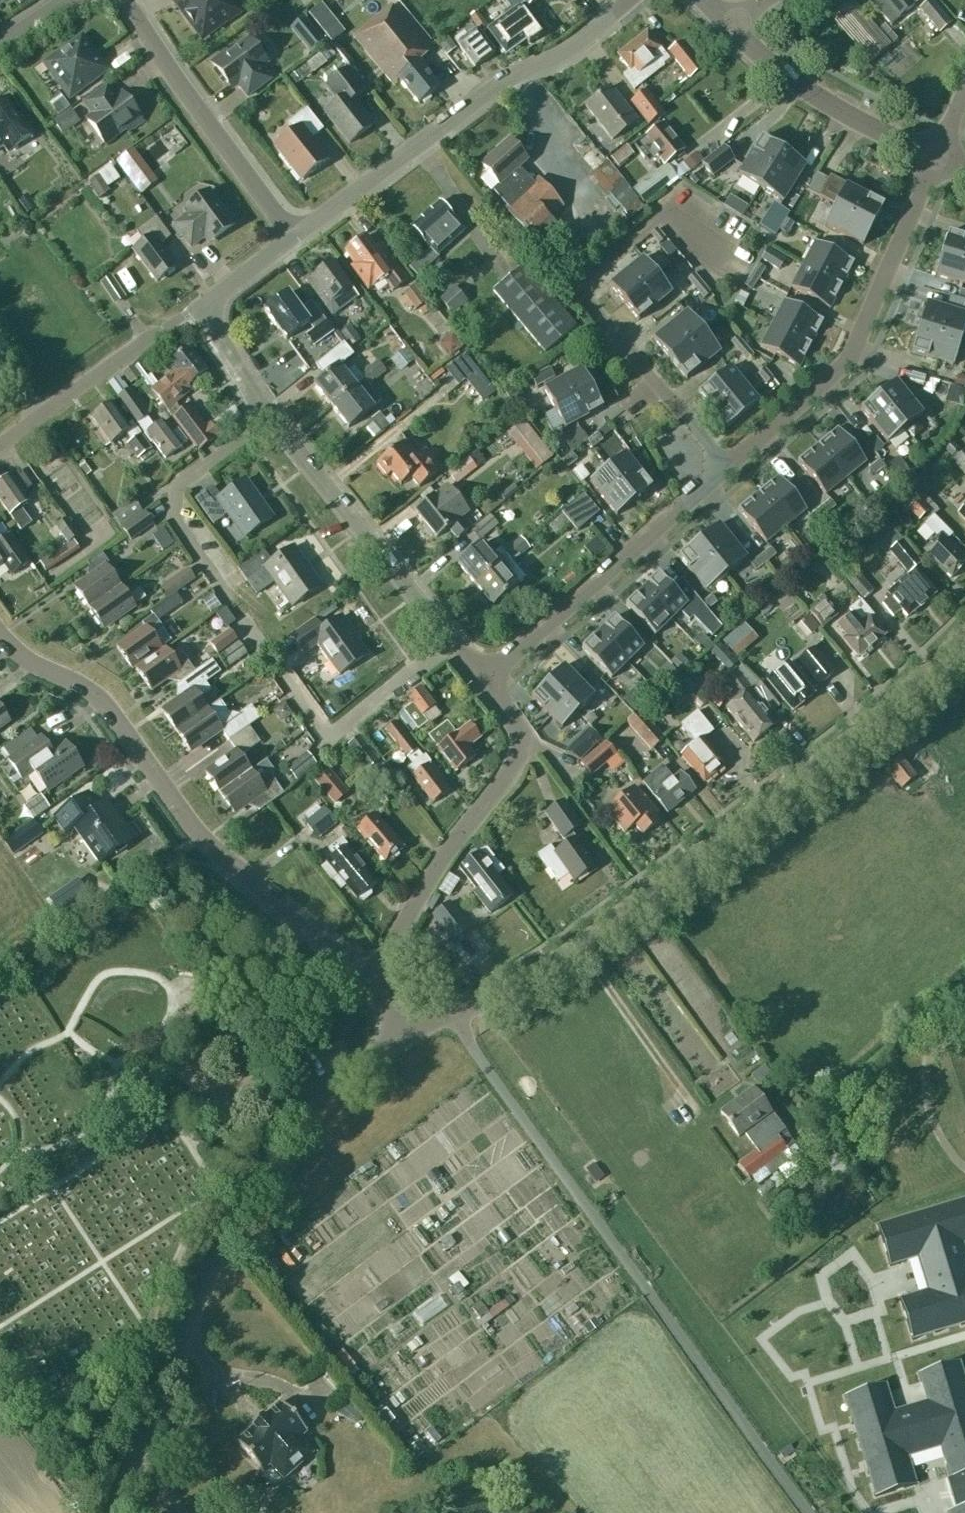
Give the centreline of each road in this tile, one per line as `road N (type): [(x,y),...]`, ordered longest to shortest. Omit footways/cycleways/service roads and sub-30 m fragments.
road 1 (unclassified): [(452,1017),(646,896),(964,637)]
road 2 (unclassified): [(809,1512),(452,1017)]
road 3 (unclassified): [(119,1512),(178,1348),(257,1186),(324,1086),(405,1037)]
road 4 (unclassified): [(369,975),(250,887),(172,799),(98,694),(36,666),(0,632)]
road 5 (residential): [(732,466),(585,300),(582,284),(664,216),(724,260)]
road 6 (residential): [(293,241),(500,83),(563,56),(626,0)]
road 7 (residential): [(732,466),(848,366),(938,155)]
road 8 (residential): [(369,975),(436,869),(516,766),(524,733),(487,679)]
road 9 (residential): [(487,679),(732,466)]
road 10 (residential): [(454,641),(328,738),(249,625)]
road 11 (residential): [(293,241),(120,0)]
road 12 (residential): [(454,641),(278,415)]
road 13 (residential): [(231,596),(172,504),(175,489),(278,415)]
road 14 (tertiary): [(938,155),(784,76),(729,27)]
road 15 (residential): [(0,444),(145,338),(198,312)]
road 16 (track): [(575,940),(688,1099)]
road 17 (residential): [(278,415),(198,312)]

